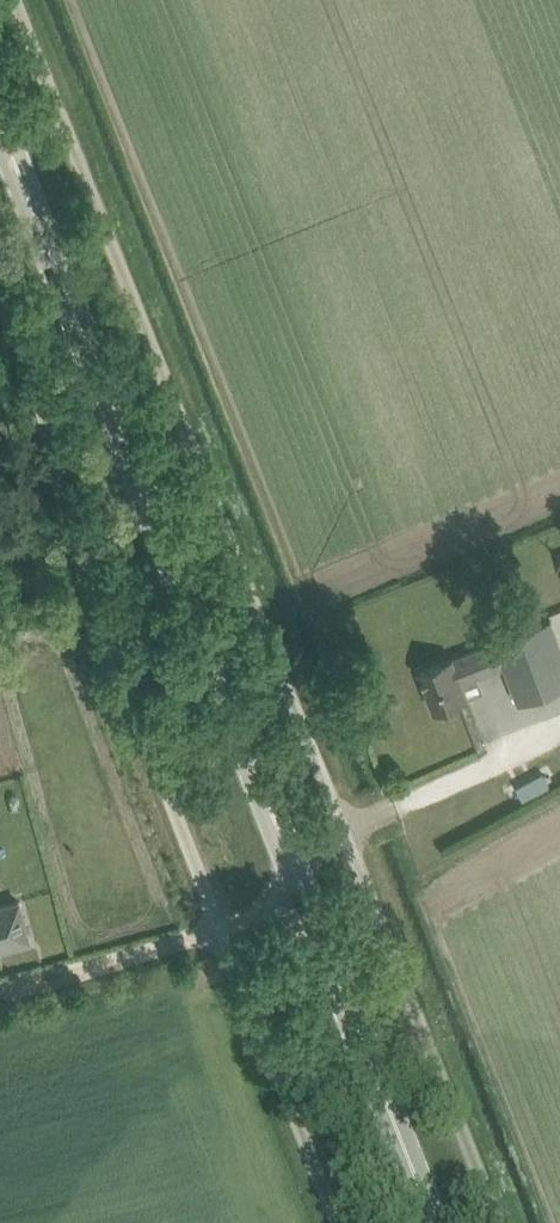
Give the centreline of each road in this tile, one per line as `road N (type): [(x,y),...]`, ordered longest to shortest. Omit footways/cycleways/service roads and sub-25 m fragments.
road 1 (unclassified): [(359,852),(20,0)]
road 2 (primary): [(300,885),(0,126)]
road 3 (unclassified): [(217,931),(80,575),(39,389),(0,290)]
road 4 (unclassified): [(505,1222),(359,852)]
road 5 (primary): [(434,1222),(300,885)]
road 6 (unclassified): [(333,1222),(217,931)]
road 7 (track): [(0,991),(217,931)]

